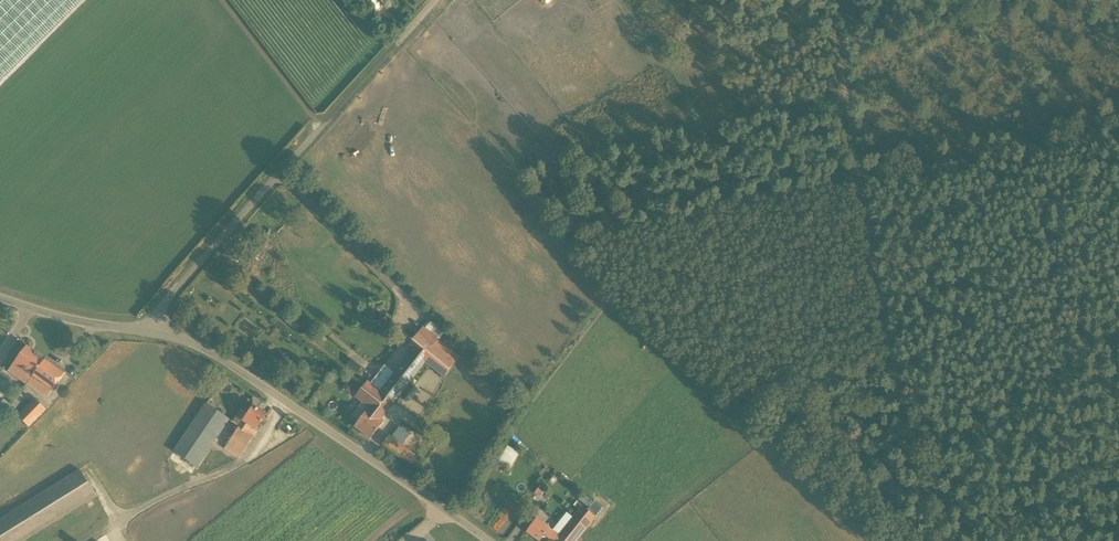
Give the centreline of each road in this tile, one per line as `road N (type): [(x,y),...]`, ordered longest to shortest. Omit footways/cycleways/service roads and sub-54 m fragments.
road 1 (track): [(934,540),(828,0)]
road 2 (unclassified): [(156,332),(162,307),(436,0)]
road 3 (unclassified): [(490,540),(249,377),(199,346),(156,332)]
road 4 (unclassified): [(156,332),(0,298)]

